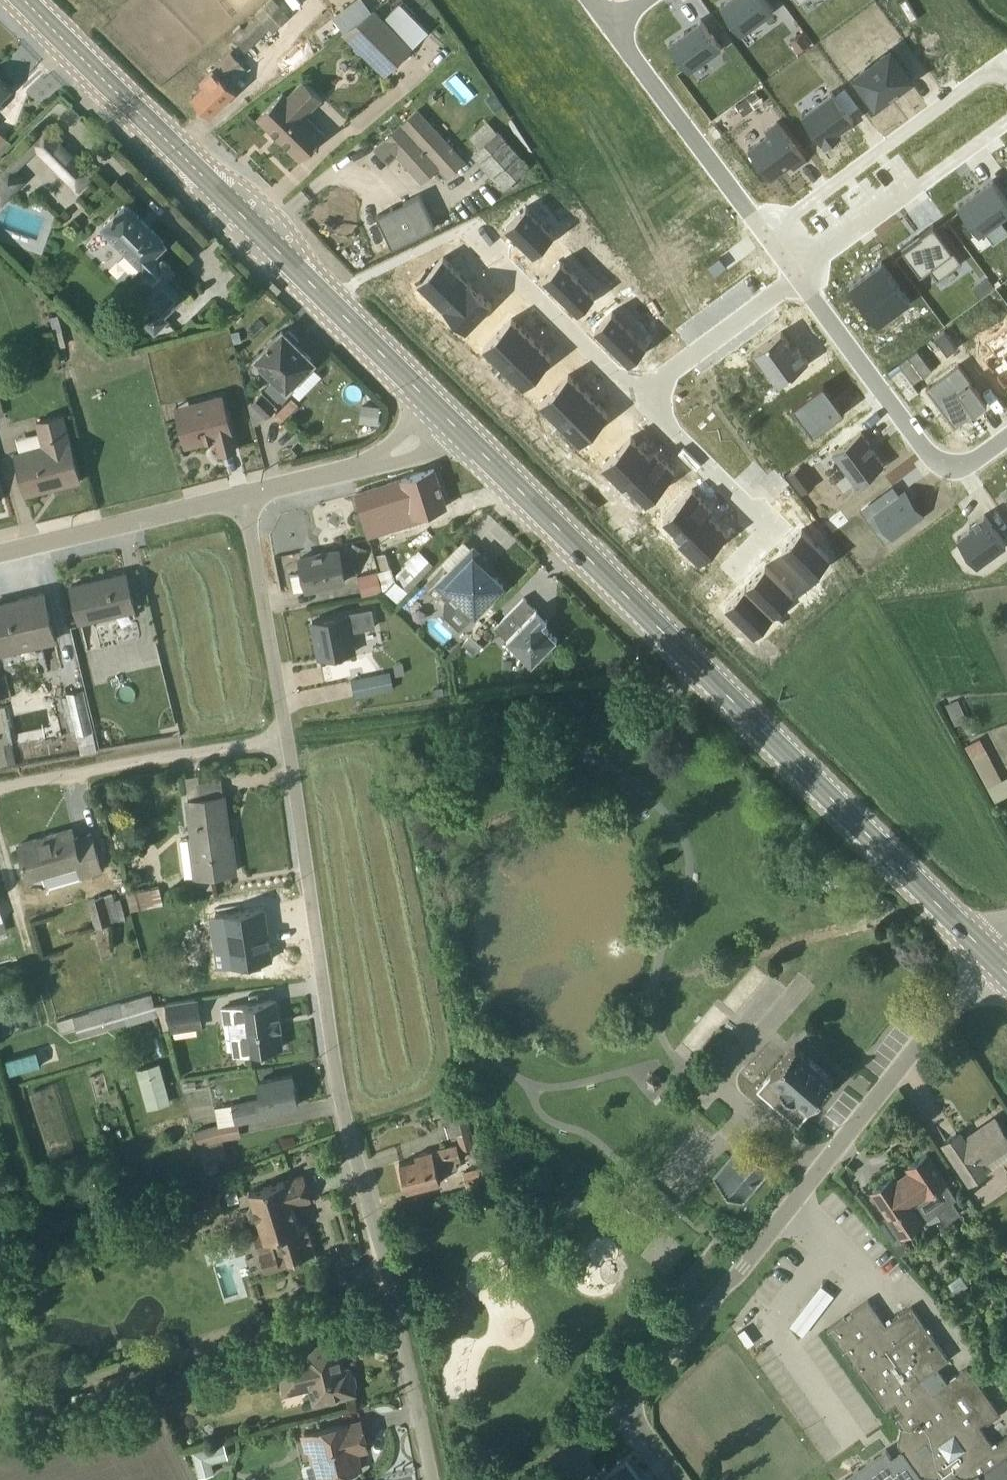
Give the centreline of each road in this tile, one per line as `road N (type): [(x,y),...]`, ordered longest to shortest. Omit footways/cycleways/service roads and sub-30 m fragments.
road 1 (secondary): [(998,963),(448,419)]
road 2 (residential): [(286,737),(346,1123),(431,1479)]
road 3 (unclassified): [(998,963),(935,1026),(625,1403),(529,1479)]
road 4 (secondary): [(448,419),(23,0)]
road 5 (track): [(286,737),(651,693),(701,669)]
road 6 (residential): [(797,278),(926,454),(968,465),(1006,439)]
road 7 (residential): [(765,236),(969,84),(1006,77)]
road 8 (residential): [(286,737),(0,788)]
road 9 (residential): [(606,26),(765,236)]
road 10 (residential): [(1006,121),(797,278)]
road 11 (residential): [(0,555),(244,495)]
road 12 (residential): [(731,573),(771,532),(636,398)]
road 13 (residential): [(244,495),(286,737)]
road 14 (residential): [(636,398),(481,240)]
road 15 (residential): [(244,495),(394,456),(448,419)]
road 16 (residential): [(636,398),(797,278)]
road 17 (track): [(0,845),(48,1019)]

